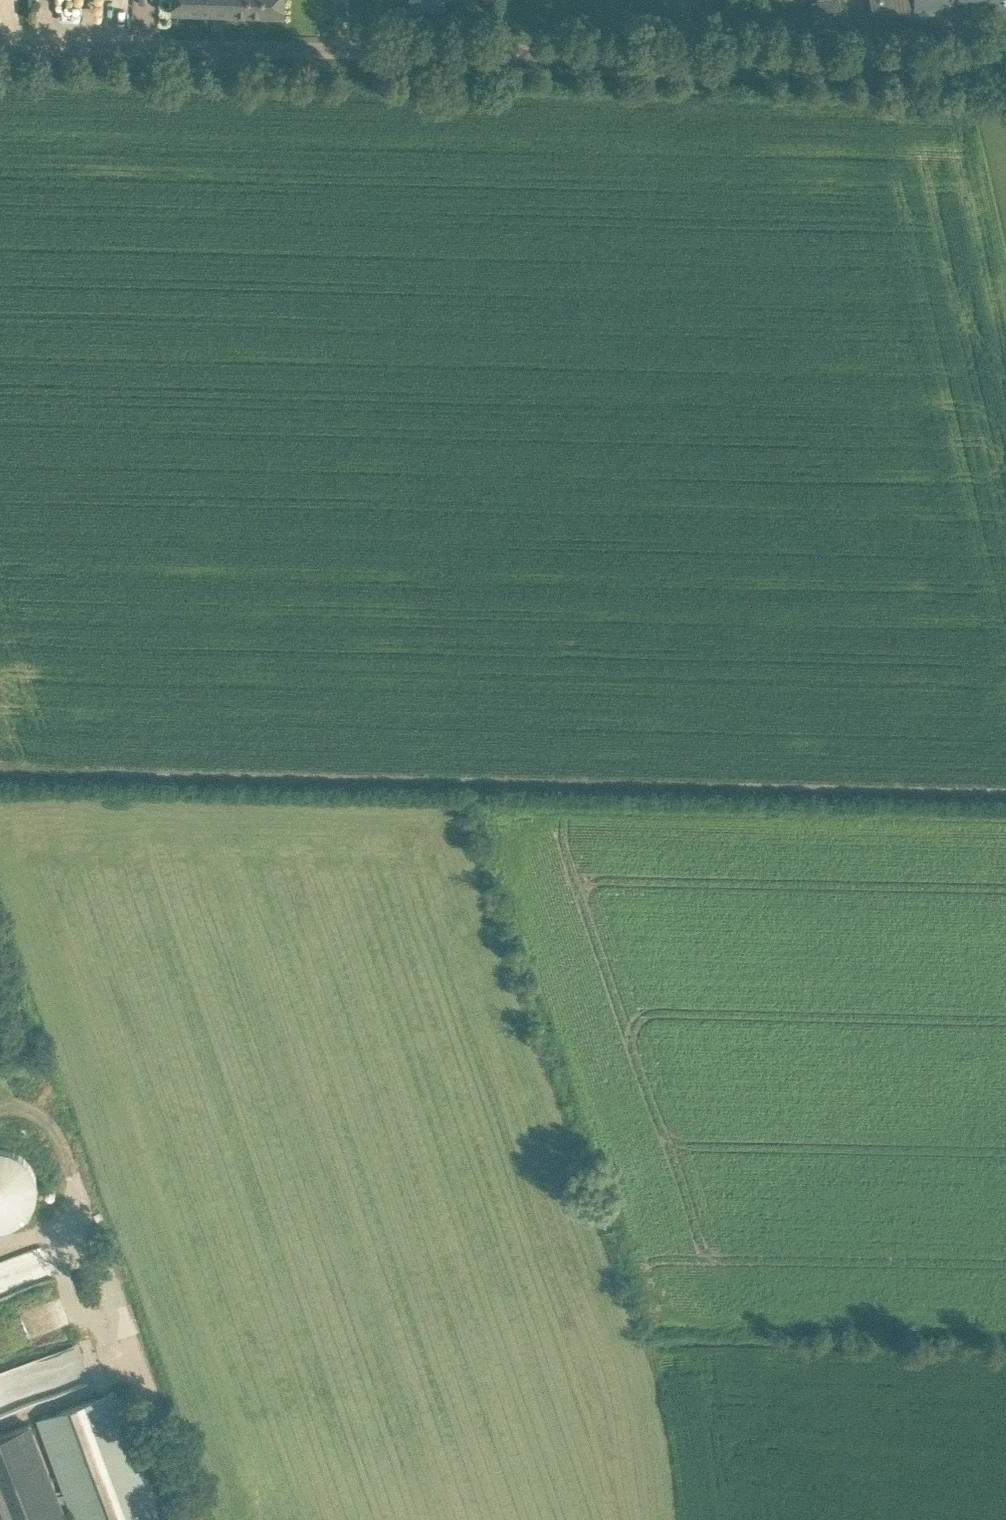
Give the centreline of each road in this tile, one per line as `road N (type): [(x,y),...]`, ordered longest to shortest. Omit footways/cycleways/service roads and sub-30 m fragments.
road 1 (unclassified): [(1005,61),(0,42)]
road 2 (unclassified): [(199,1519),(147,1364)]

